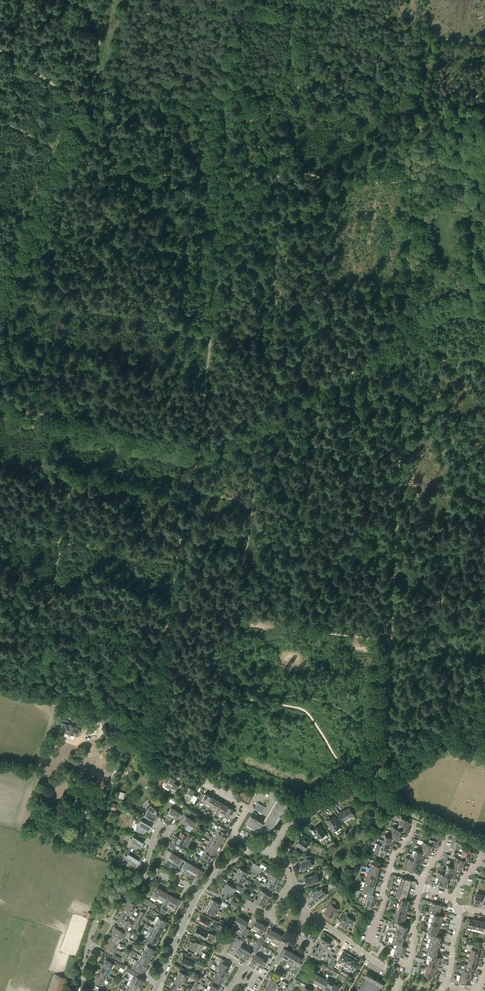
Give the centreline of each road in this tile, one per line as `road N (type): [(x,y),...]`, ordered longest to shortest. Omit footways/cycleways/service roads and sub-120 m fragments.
road 1 (track): [(311,0),(283,111),(264,448),(206,784)]
road 2 (track): [(354,789),(384,767),(416,110)]
road 3 (track): [(165,635),(210,336),(223,106),(237,0)]
road 4 (track): [(93,95),(283,111),(416,110)]
road 5 (track): [(169,771),(145,734),(165,635),(0,604)]
road 6 (track): [(0,418),(30,431),(207,455),(266,424)]
road 7 (track): [(237,615),(189,590),(162,563),(0,533)]
road 8 (track): [(266,424),(392,349),(438,309),(484,294)]
road 9 (track): [(0,311),(93,95)]
road 10 (track): [(484,88),(449,125),(425,172),(401,182),(336,179)]
road 11 (track): [(237,615),(390,639)]
road 12 (track): [(145,734),(117,712),(0,691)]
road 13 (residential): [(77,990),(102,911),(114,895),(146,878)]
road 14 (track): [(421,40),(302,110)]
road 15 (residential): [(394,990),(394,973),(307,913)]

